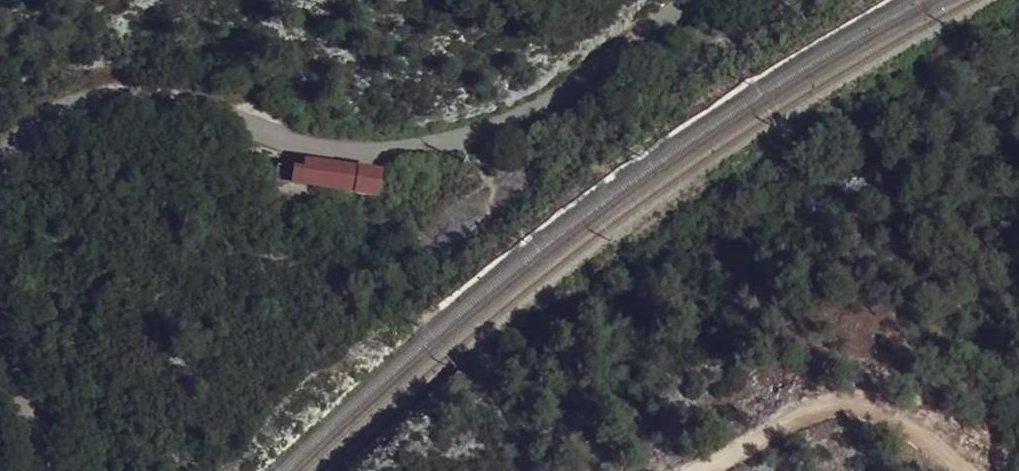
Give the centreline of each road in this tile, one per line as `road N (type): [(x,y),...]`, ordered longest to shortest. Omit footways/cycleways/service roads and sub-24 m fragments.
road 1 (unclassified): [(689,0),(563,99),(443,145),(367,152),(101,96),(51,113),(18,134),(0,161)]
road 2 (track): [(700,470),(804,414),(832,411),(911,421),(976,470)]
road 3 (unclassified): [(0,299),(34,436),(55,470)]

